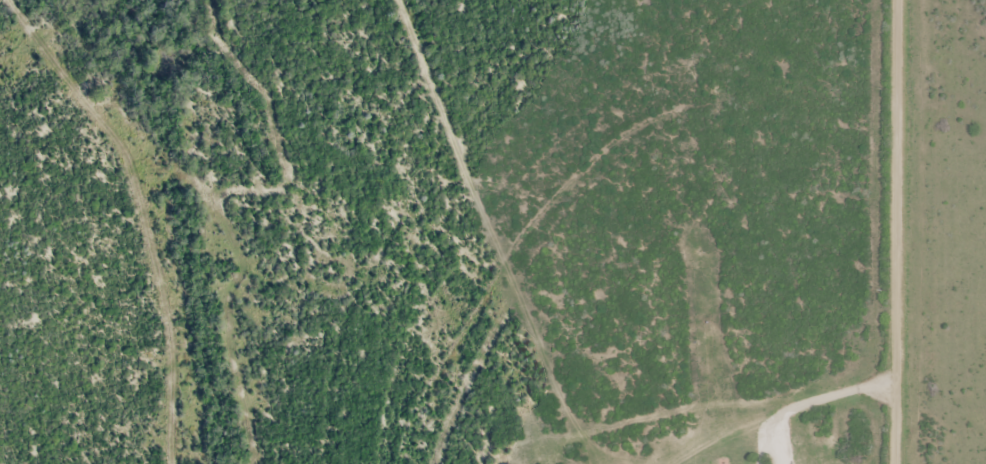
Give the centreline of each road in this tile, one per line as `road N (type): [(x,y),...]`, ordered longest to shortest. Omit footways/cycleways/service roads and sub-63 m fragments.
road 1 (residential): [(896,463),(896,0)]

